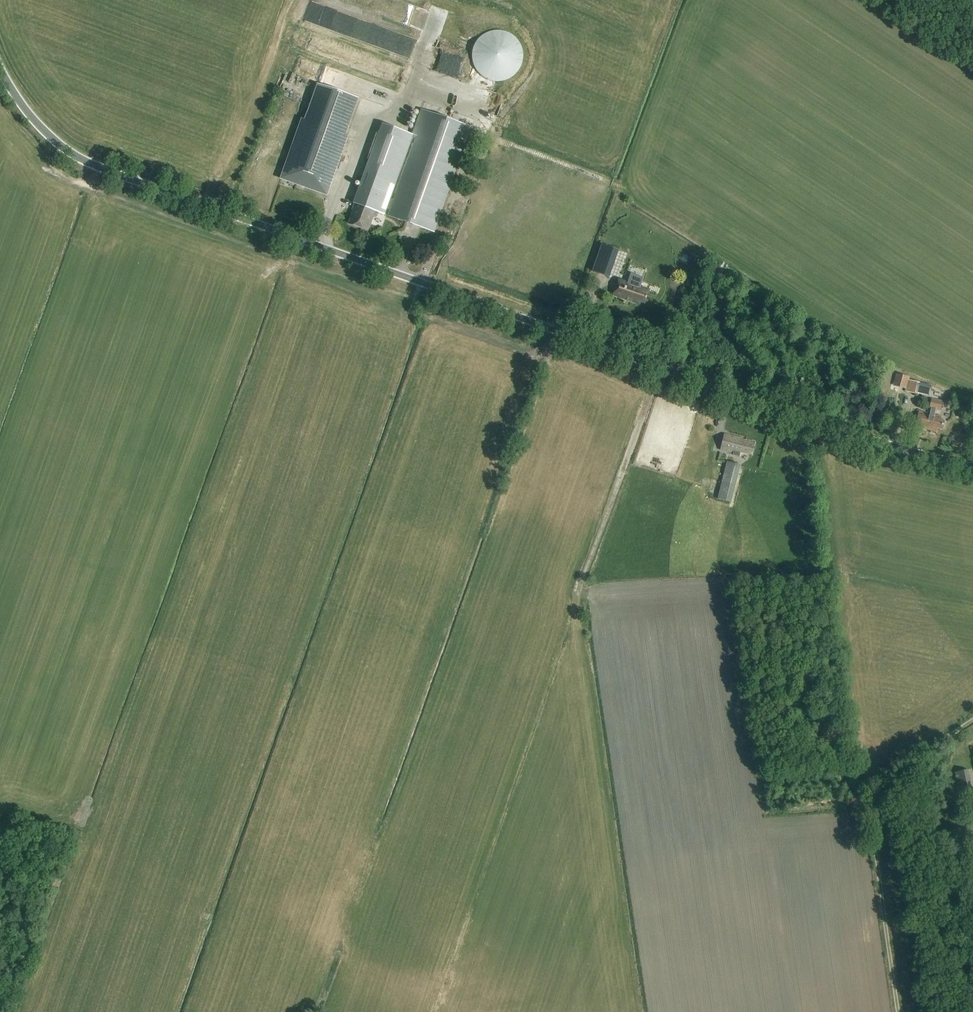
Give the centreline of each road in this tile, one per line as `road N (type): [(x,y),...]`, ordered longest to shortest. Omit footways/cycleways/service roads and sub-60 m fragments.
road 1 (unclassified): [(972,467),(818,423),(92,166),(34,121),(0,70)]
road 2 (track): [(898,1011),(870,801),(972,720)]
road 3 (track): [(577,601),(658,366)]

